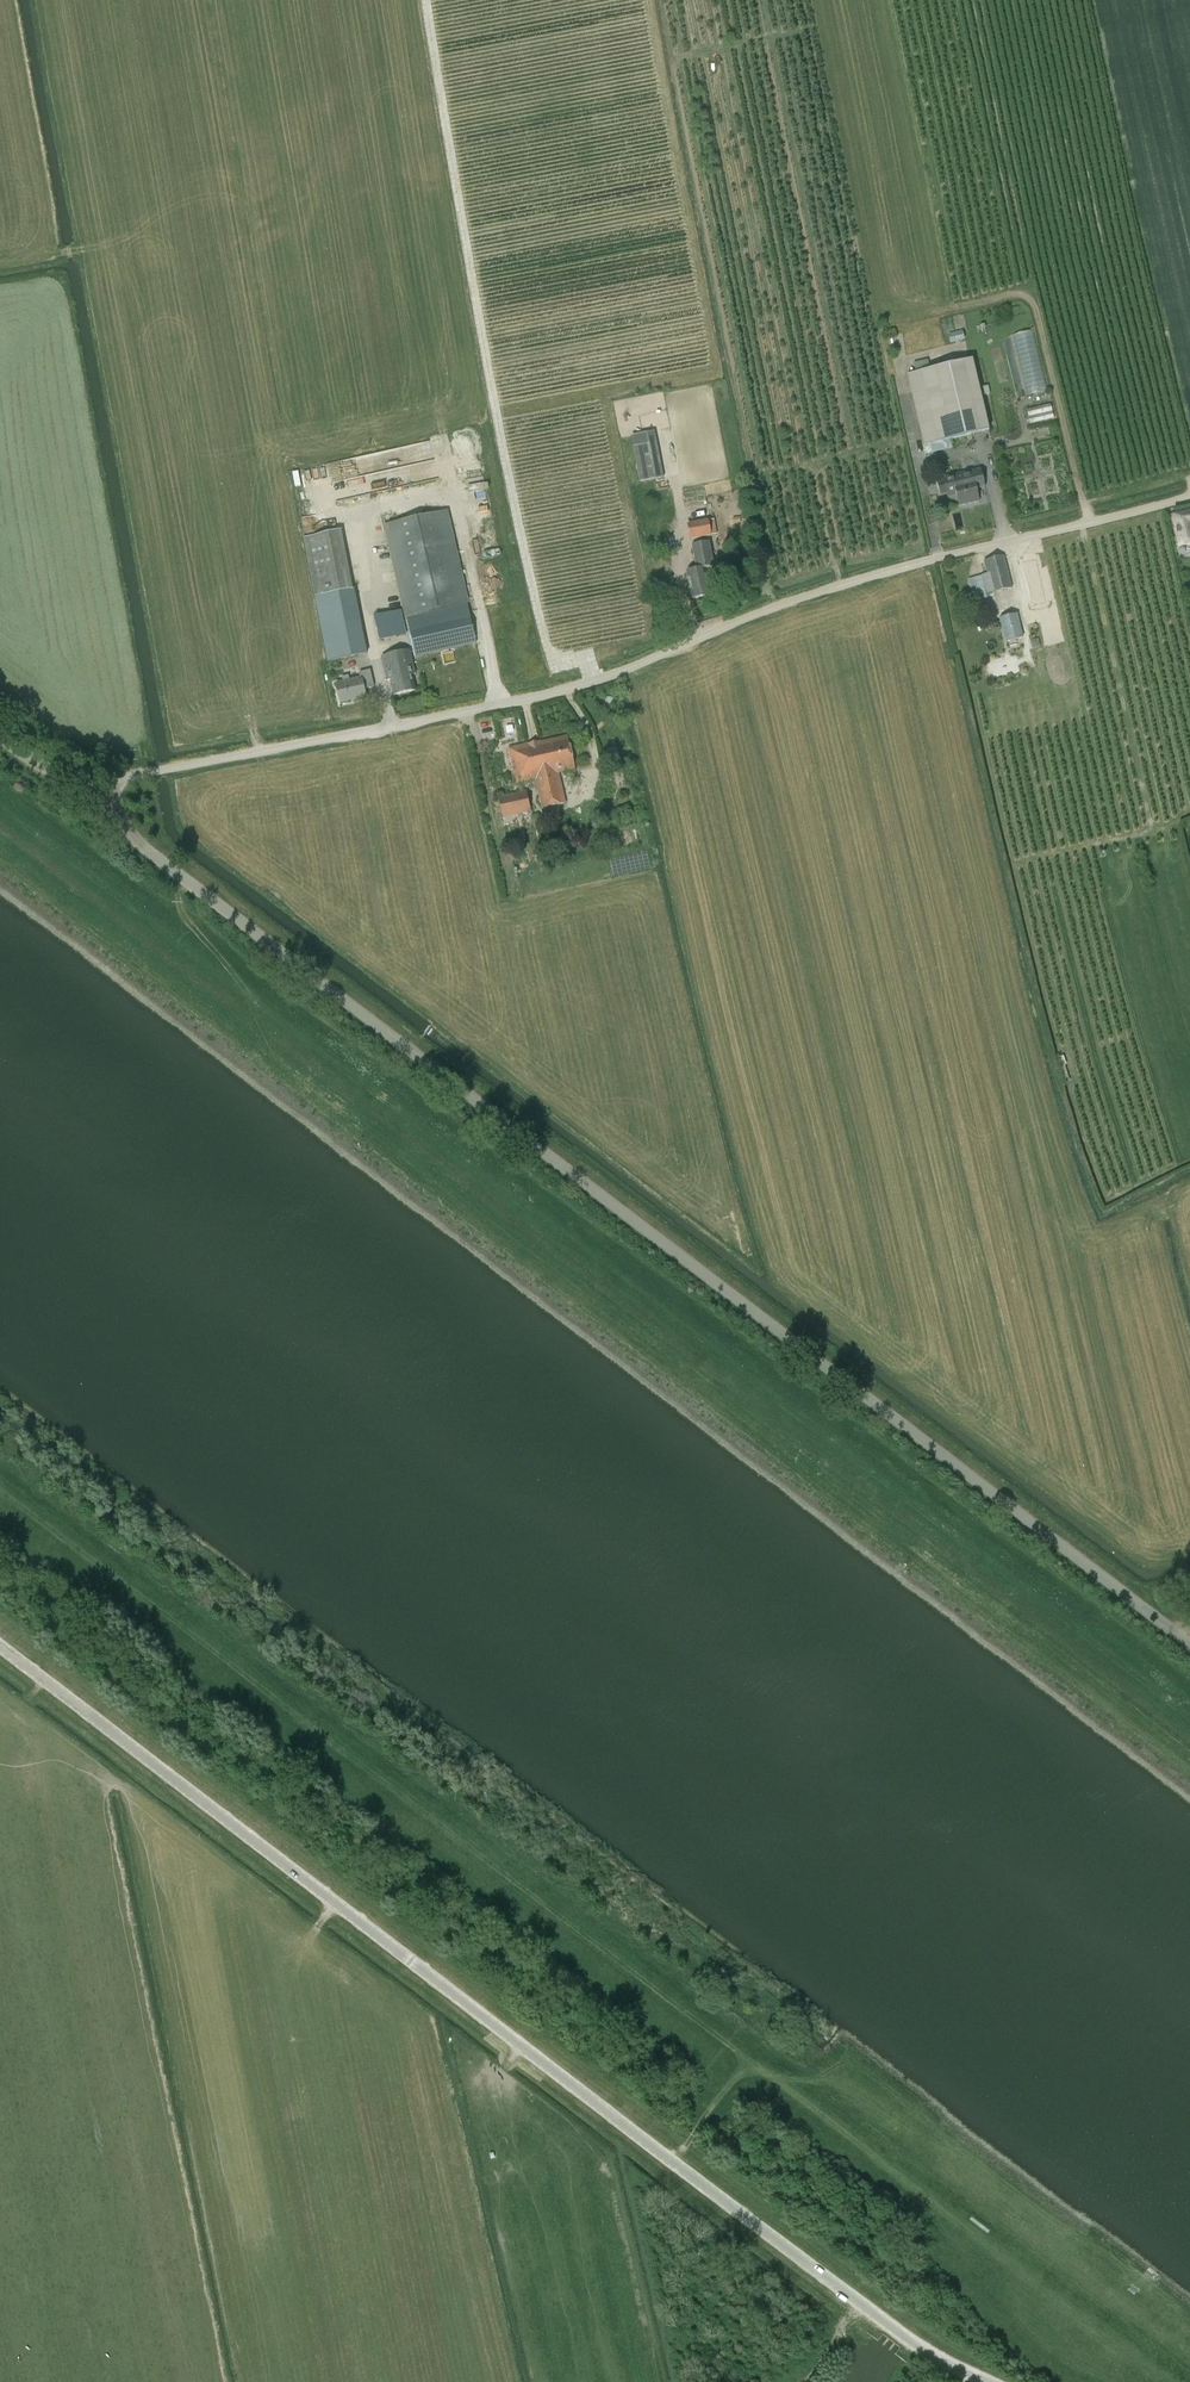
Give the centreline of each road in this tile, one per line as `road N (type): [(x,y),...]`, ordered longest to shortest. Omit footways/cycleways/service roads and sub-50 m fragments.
road 1 (unclassified): [(1189,1649),(126,828),(109,782)]
road 2 (unclassified): [(985,2381),(913,2344),(0,1647)]
road 3 (unclassified): [(109,782),(524,700),(609,677),(726,626),(884,573),(1189,497)]
road 4 (unclassified): [(109,782),(38,765),(0,735)]

